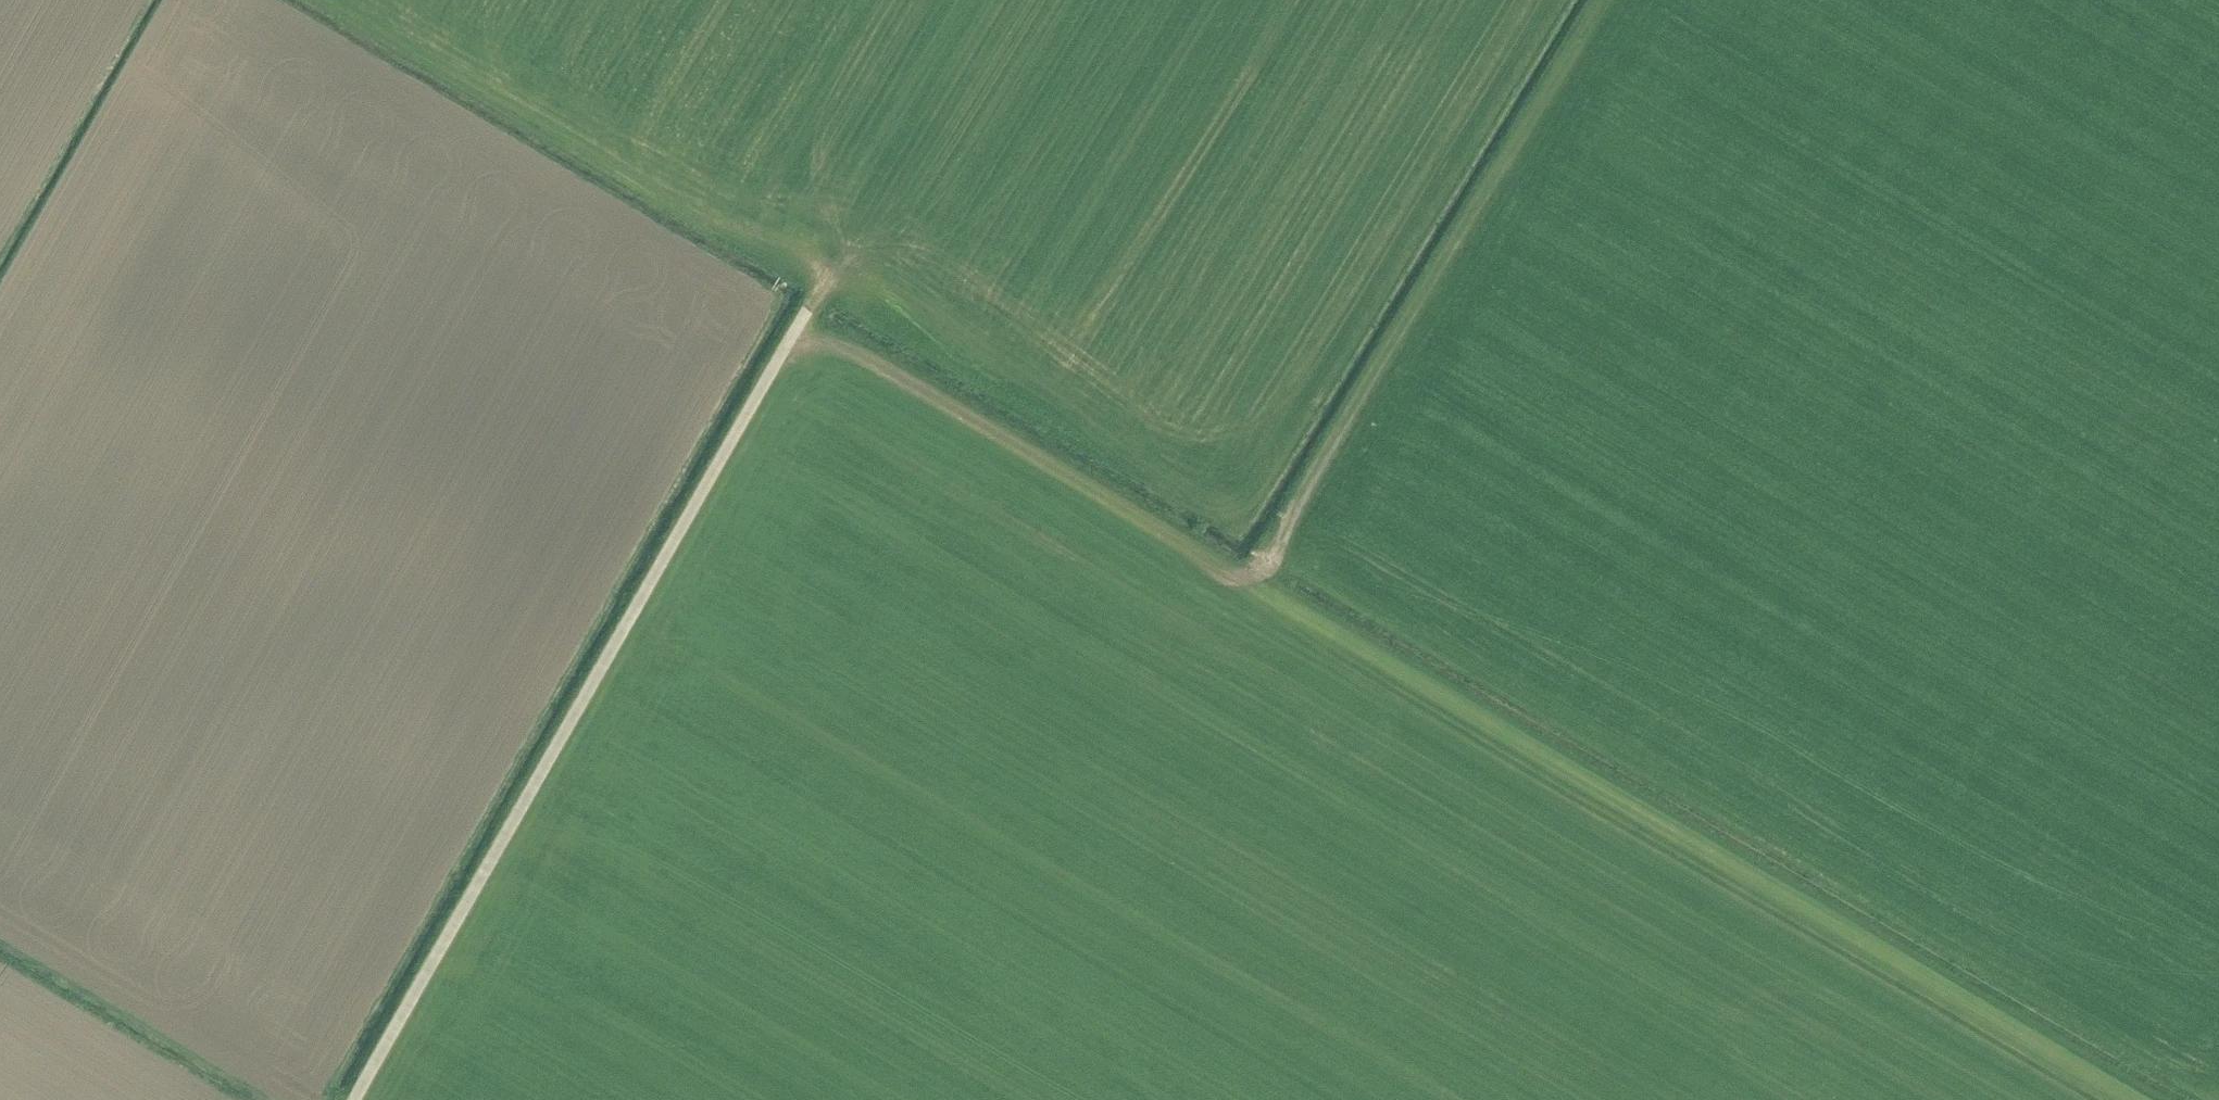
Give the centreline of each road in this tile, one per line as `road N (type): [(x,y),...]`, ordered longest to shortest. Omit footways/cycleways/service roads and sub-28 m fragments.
road 1 (track): [(352,1099),(808,305)]

